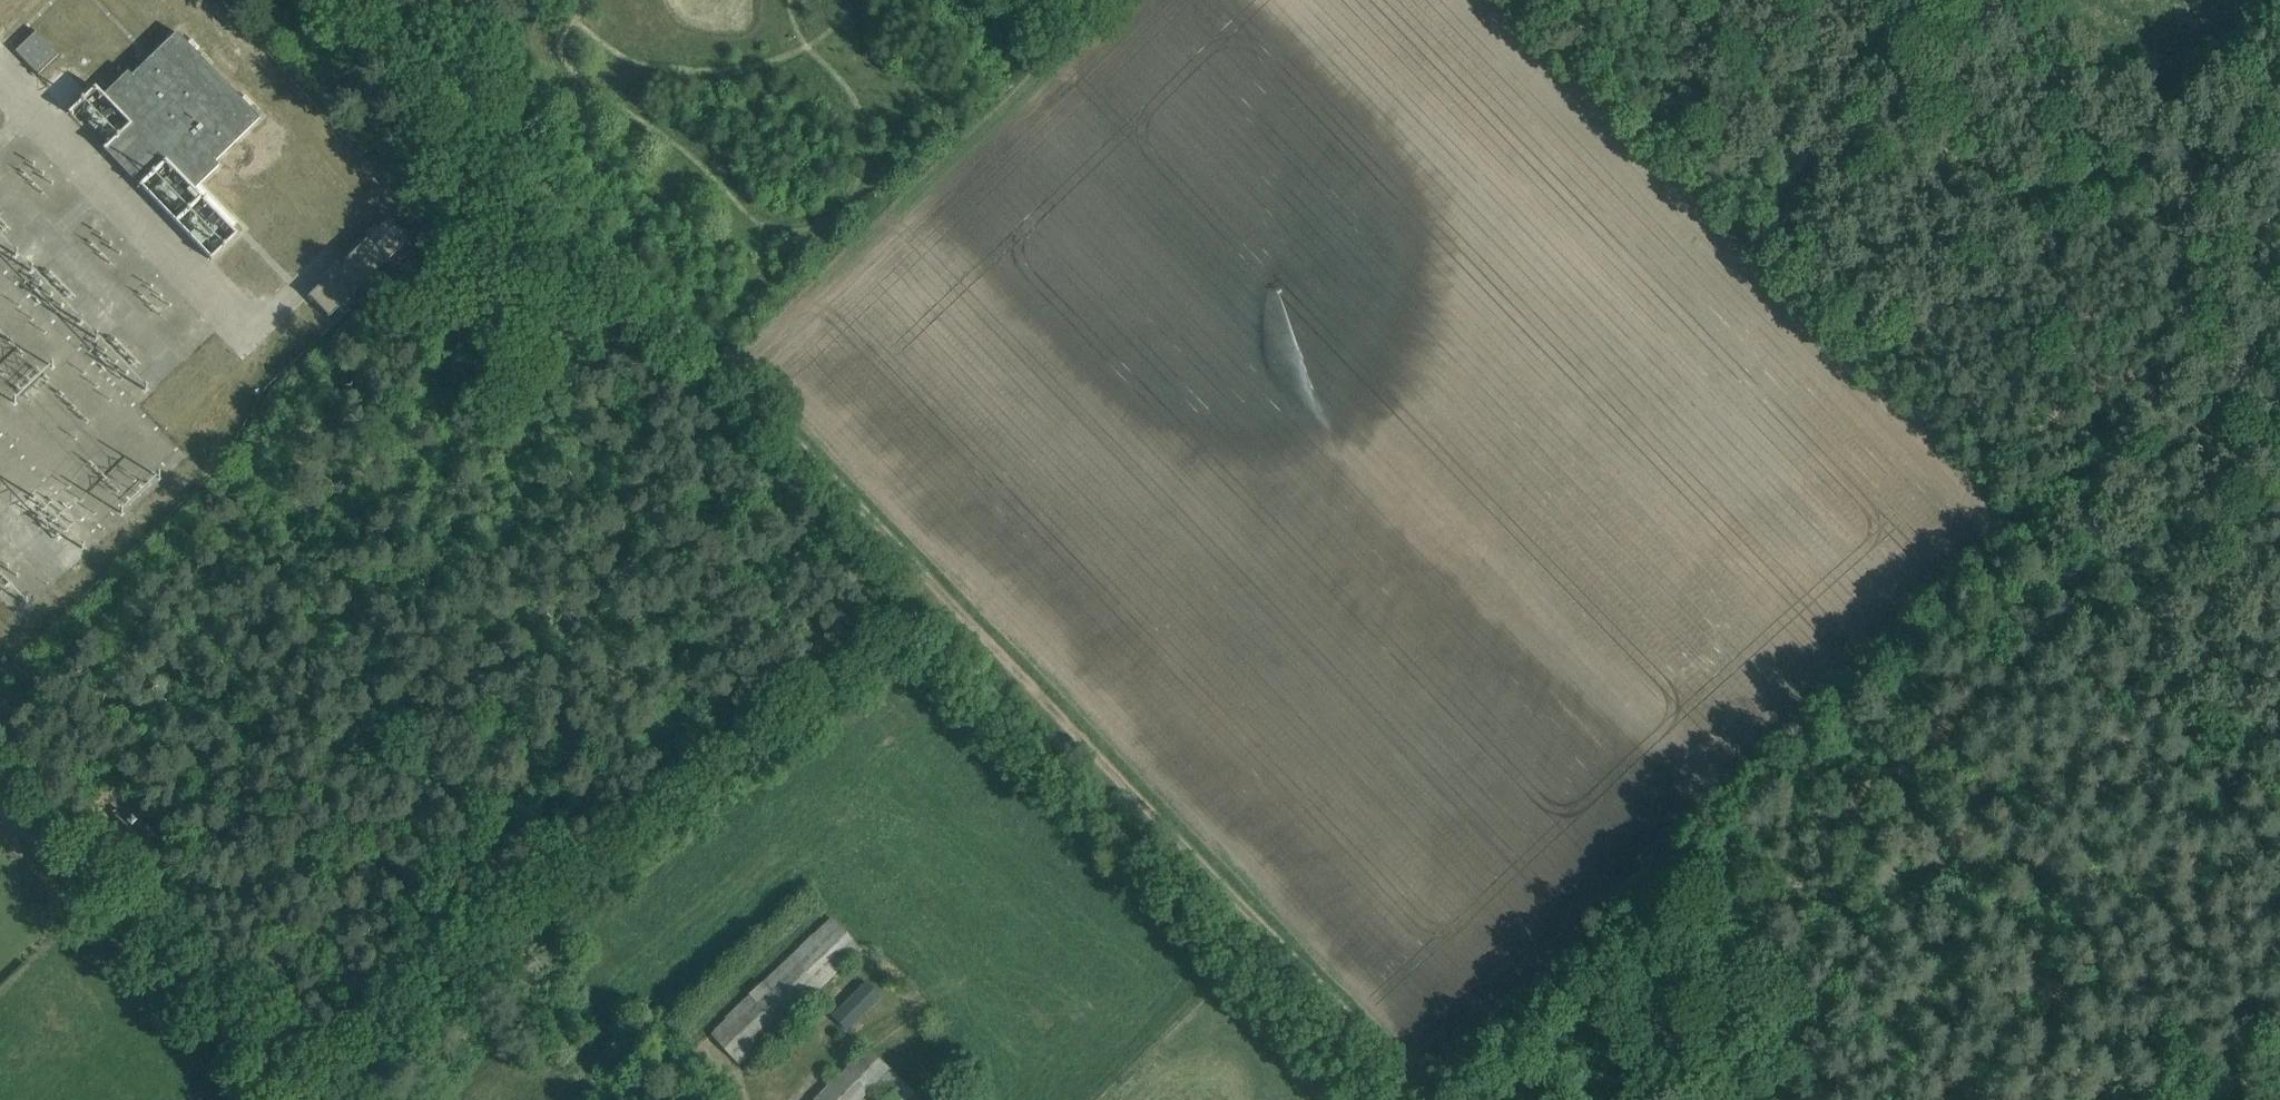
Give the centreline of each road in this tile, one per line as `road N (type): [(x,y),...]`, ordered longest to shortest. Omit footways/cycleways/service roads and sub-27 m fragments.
road 1 (track): [(946,605),(360,0)]
road 2 (track): [(1426,1099),(946,605)]
road 3 (unclassified): [(301,1099),(0,802)]

